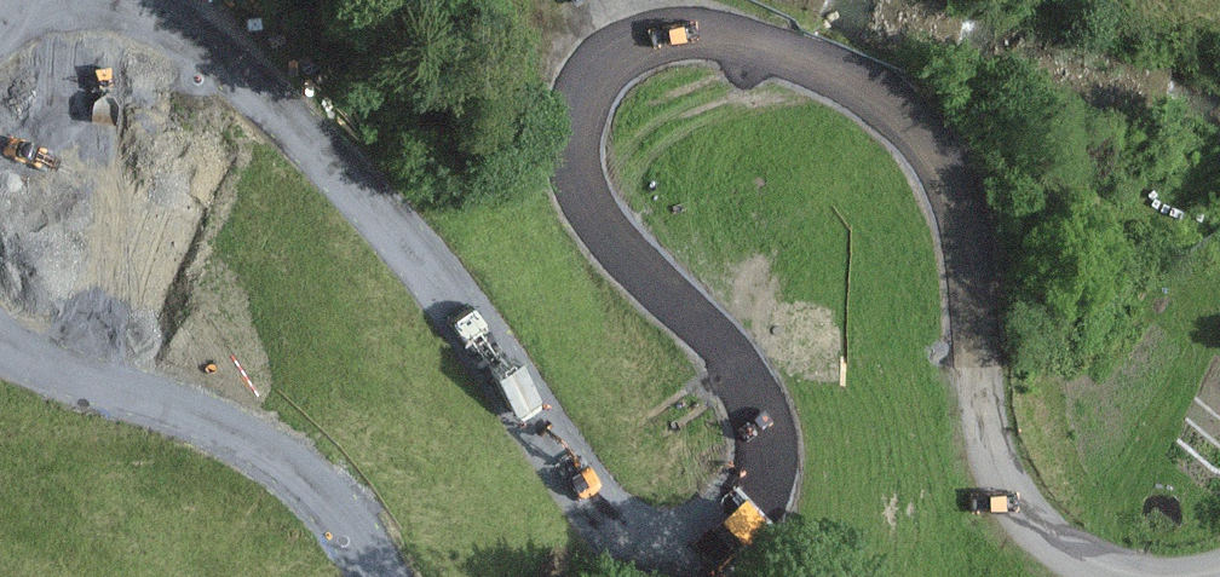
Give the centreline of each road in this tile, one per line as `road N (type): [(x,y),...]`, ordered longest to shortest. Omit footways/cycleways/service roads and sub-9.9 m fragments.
road 1 (unclassified): [(1080,576),(1007,468),(968,230),(950,176),(919,128),(891,105),(779,50),(726,32),(670,26),(606,51),(577,86),(572,162),(593,212),(628,263),(723,349),(753,391),(763,428),(755,511),(728,542),(683,552),(610,518),(440,280),(244,69),(189,29),(114,0)]
road 2 (unclassified): [(0,341),(102,386),(219,421),(279,456),(331,500),(381,576)]

